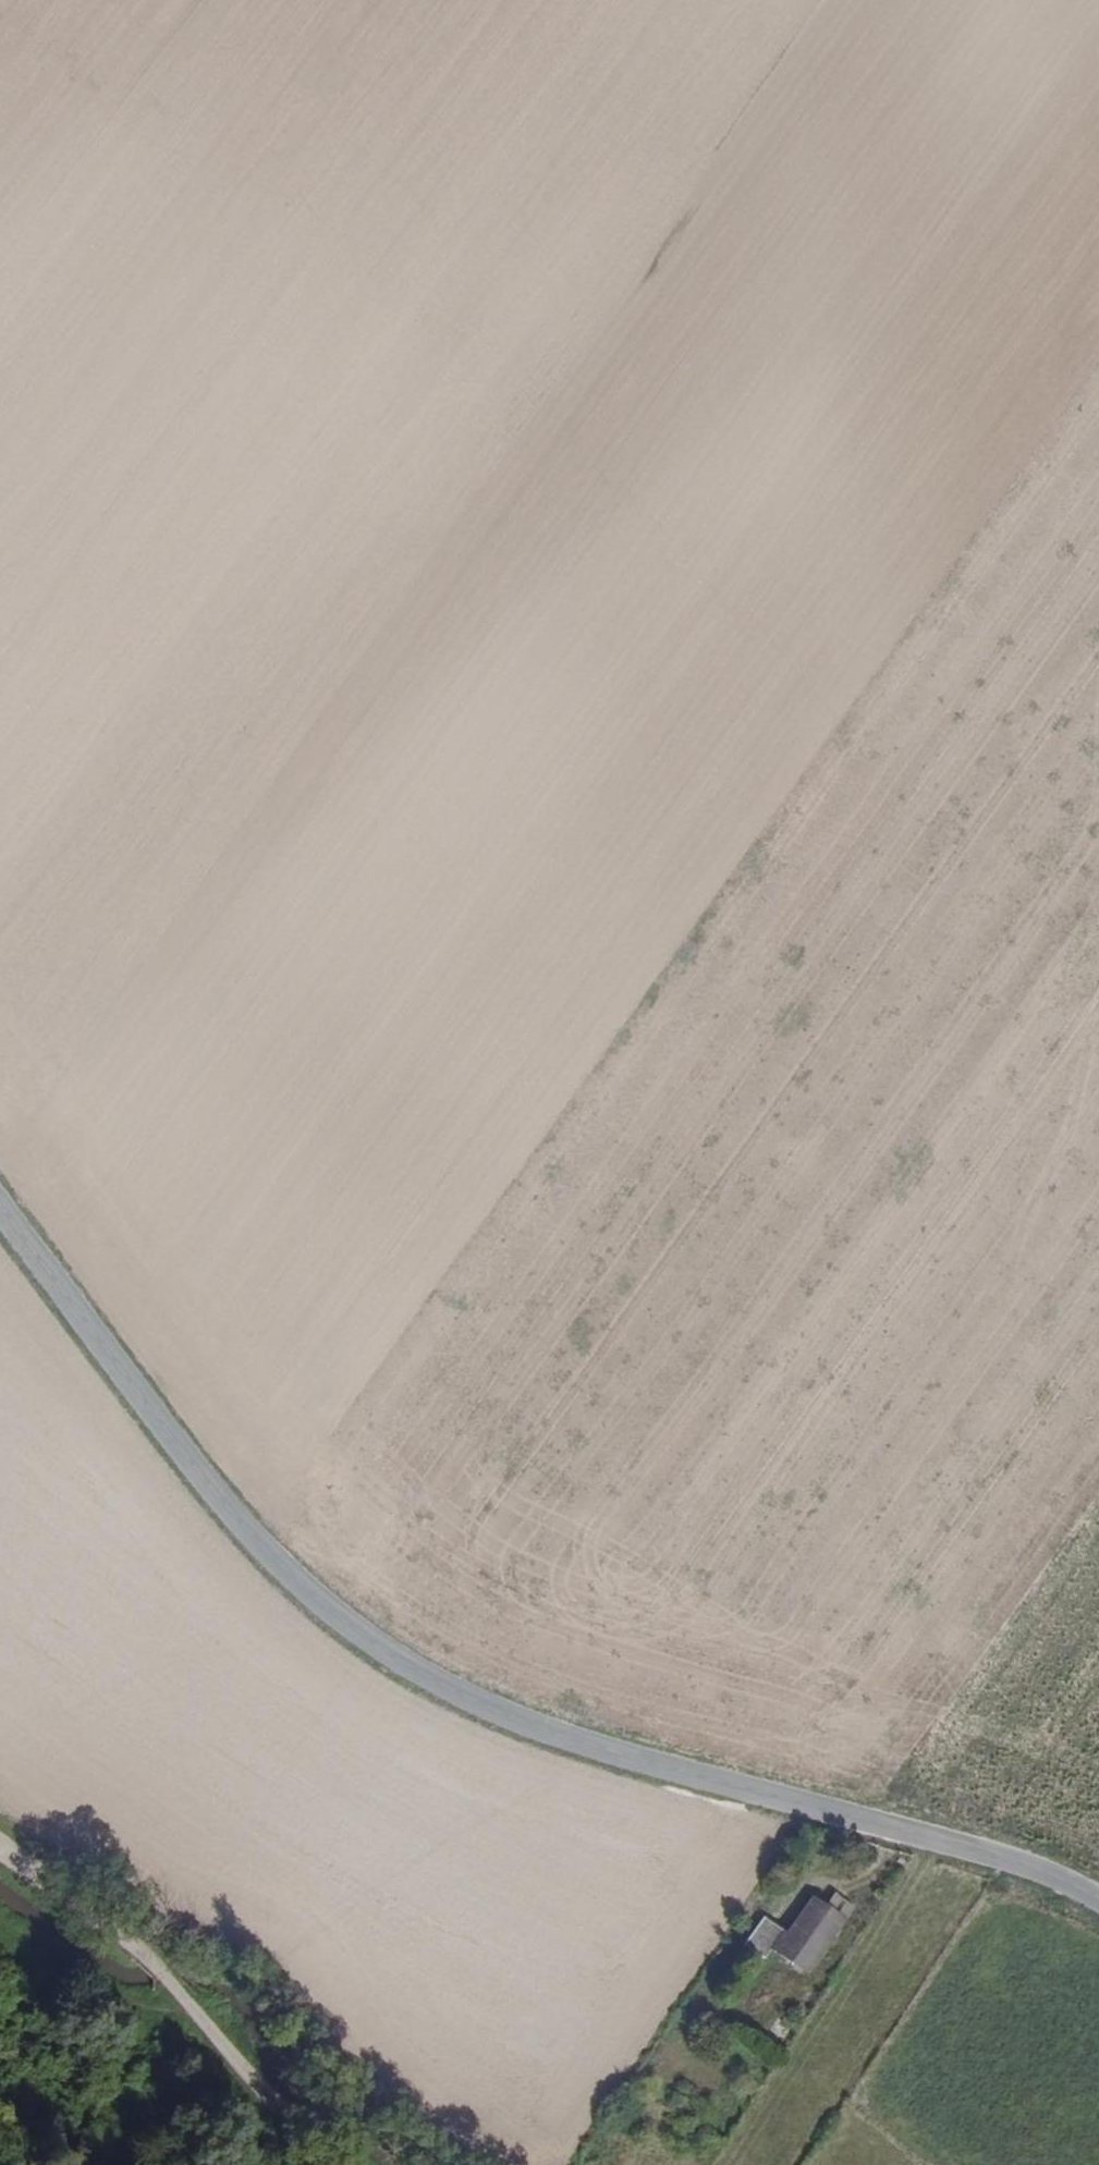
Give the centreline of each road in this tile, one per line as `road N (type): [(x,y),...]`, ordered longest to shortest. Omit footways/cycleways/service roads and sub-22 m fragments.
road 1 (tertiary): [(1098,1900),(1001,1859),(574,1740),(497,1711),(372,1642),(273,1557),(210,1484),(0,1203)]
road 2 (unclassified): [(321,2164),(296,2125),(164,1974)]
road 3 (residential): [(164,1974),(0,1849)]

